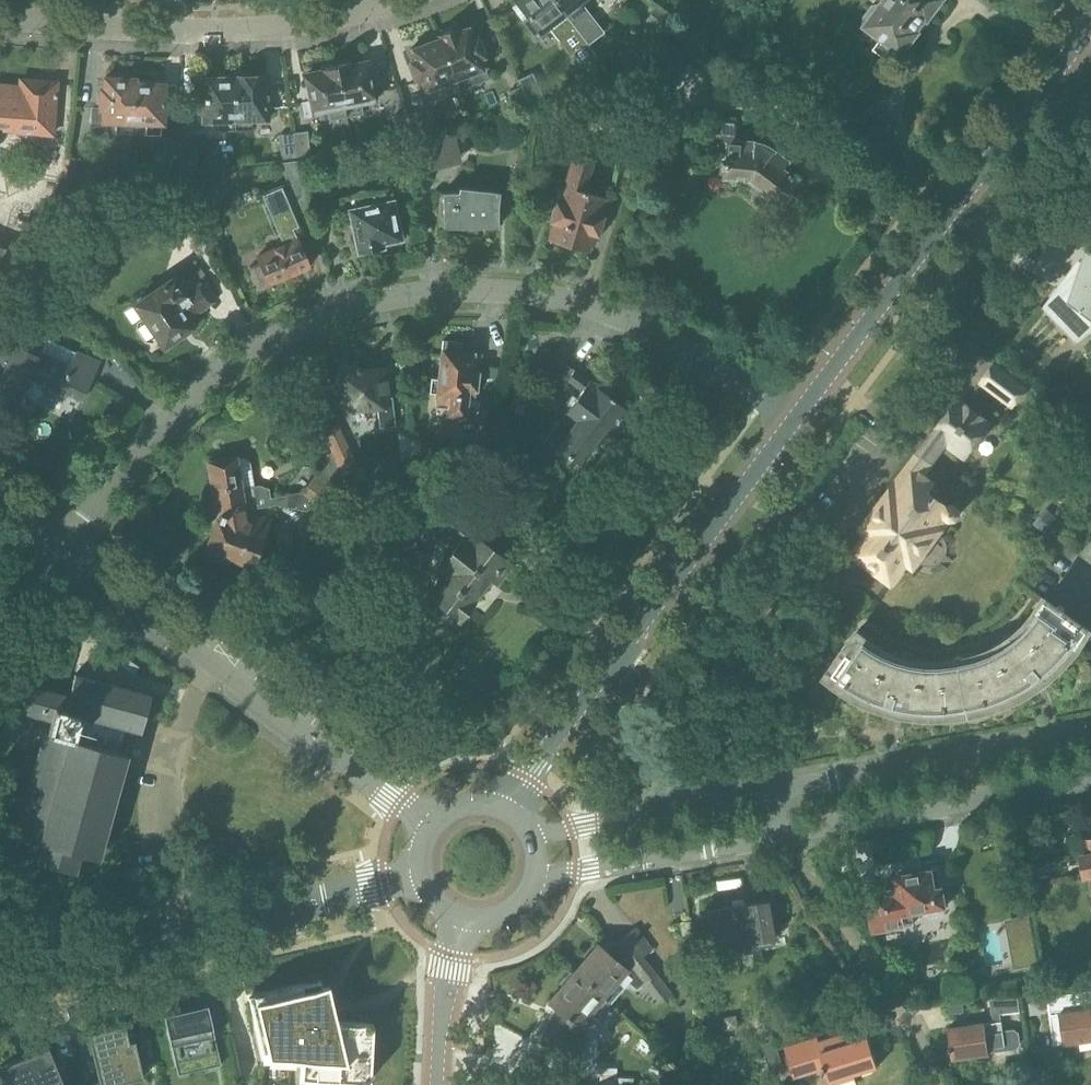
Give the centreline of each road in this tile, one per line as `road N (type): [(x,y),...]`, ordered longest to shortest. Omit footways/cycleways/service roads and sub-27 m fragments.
road 1 (residential): [(59,528),(193,396),(275,340),(374,303),(474,292),(578,303),(679,339),(798,424)]
road 2 (residential): [(1090,727),(533,836)]
road 3 (residential): [(533,882),(1090,779)]
road 4 (residential): [(798,424),(1090,24)]
road 5 (residential): [(509,809),(798,424)]
road 6 (residential): [(432,829),(203,655),(59,528)]
road 7 (residential): [(0,984),(425,873)]
road 8 (residential): [(0,17),(159,31),(317,23),(427,0)]
road 9 (residential): [(438,1084),(451,953)]

